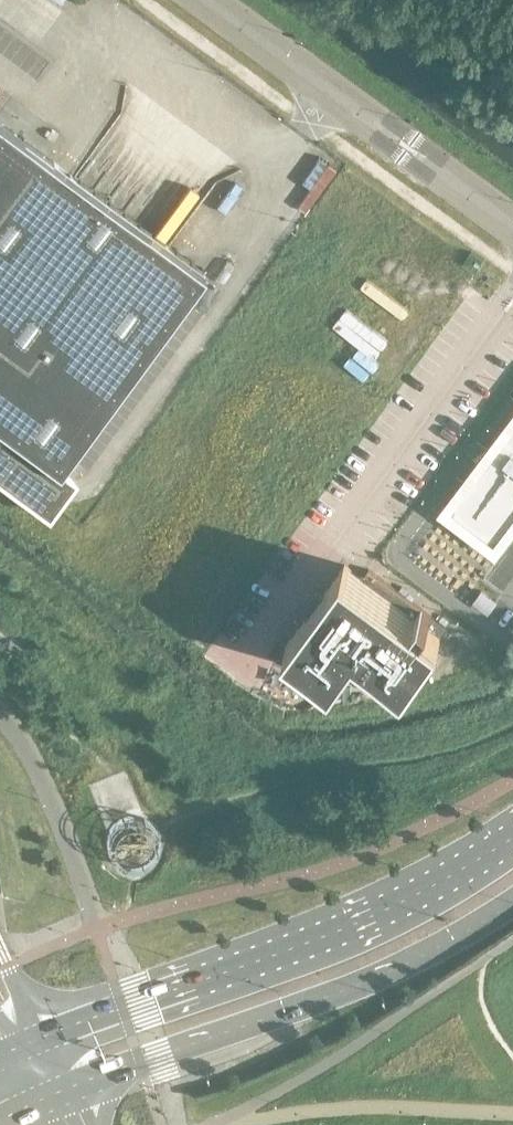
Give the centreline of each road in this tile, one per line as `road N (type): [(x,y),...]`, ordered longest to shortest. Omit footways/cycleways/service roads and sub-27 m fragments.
road 1 (secondary): [(512,837),(333,931),(45,1036)]
road 2 (secondary): [(69,1087),(379,975),(512,902)]
road 3 (unclassified): [(205,0),(512,225)]

